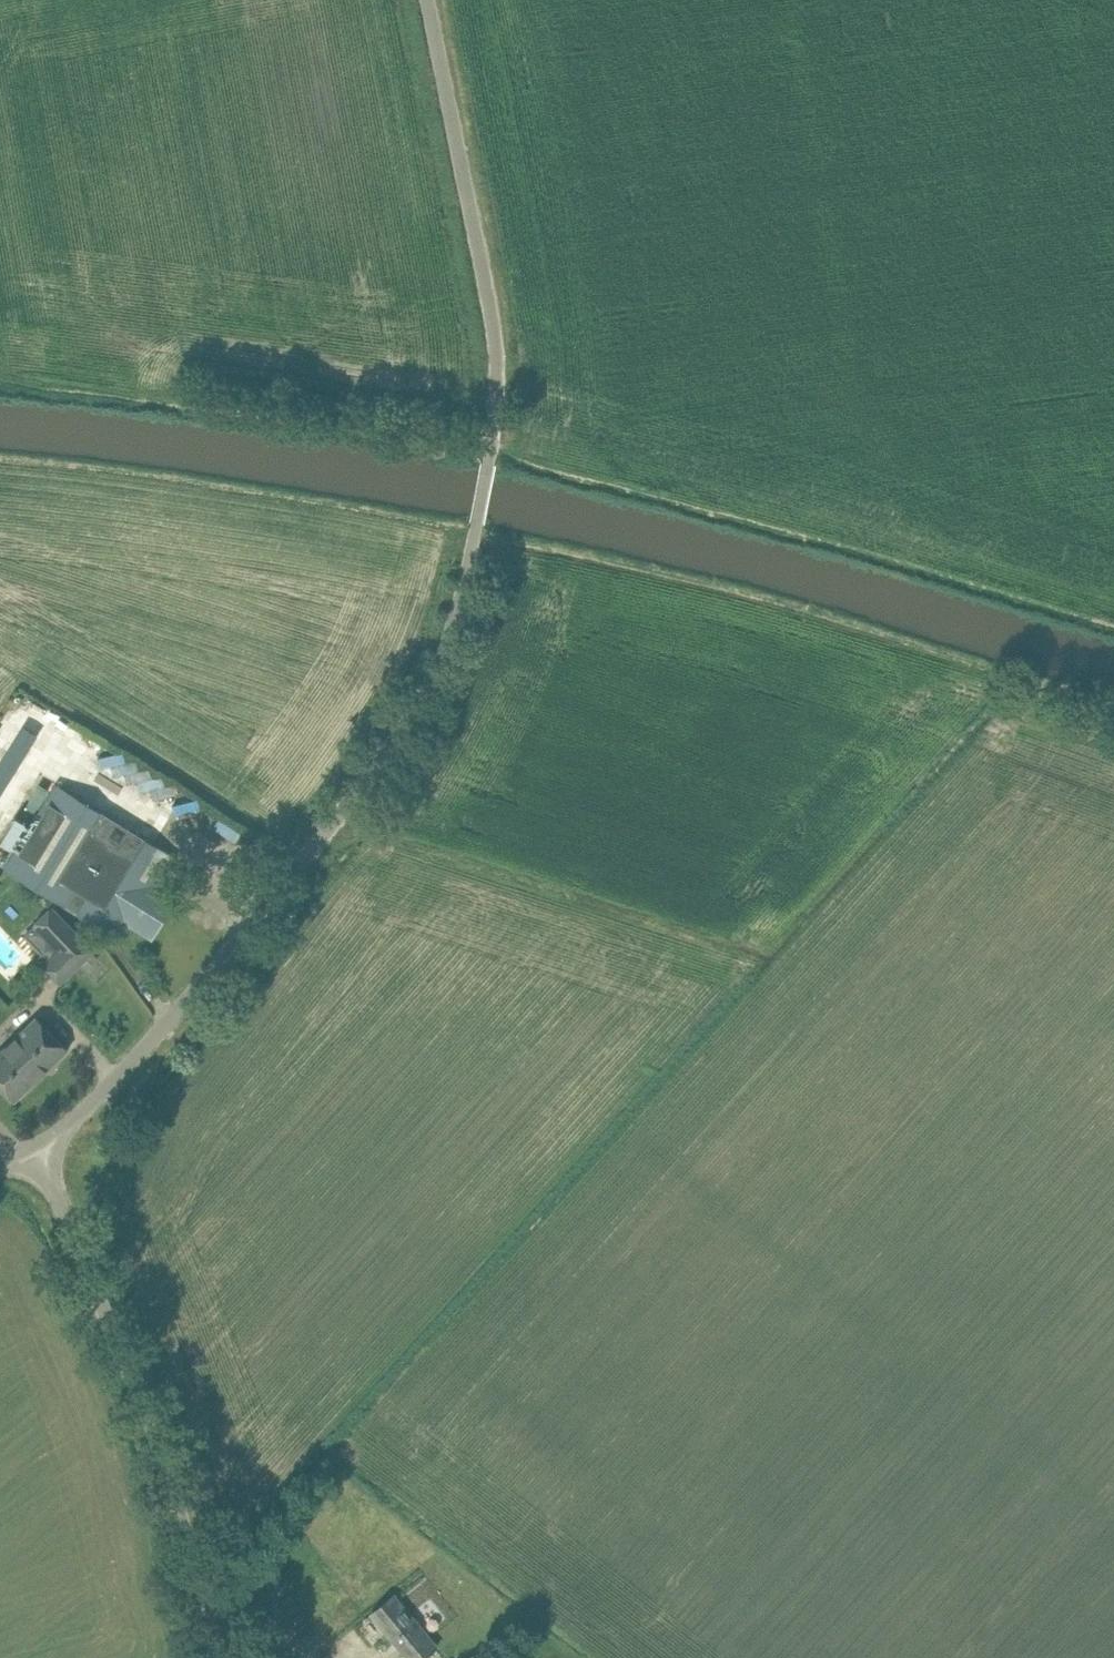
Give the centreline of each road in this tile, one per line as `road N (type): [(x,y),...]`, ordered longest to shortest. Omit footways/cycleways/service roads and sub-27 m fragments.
road 1 (unclassified): [(23,1141),(85,1102),(140,1042),(302,840),(425,633),(447,578),(484,423),(488,361),(421,0)]
road 2 (unclassified): [(217,1657),(171,1511),(23,1141)]

